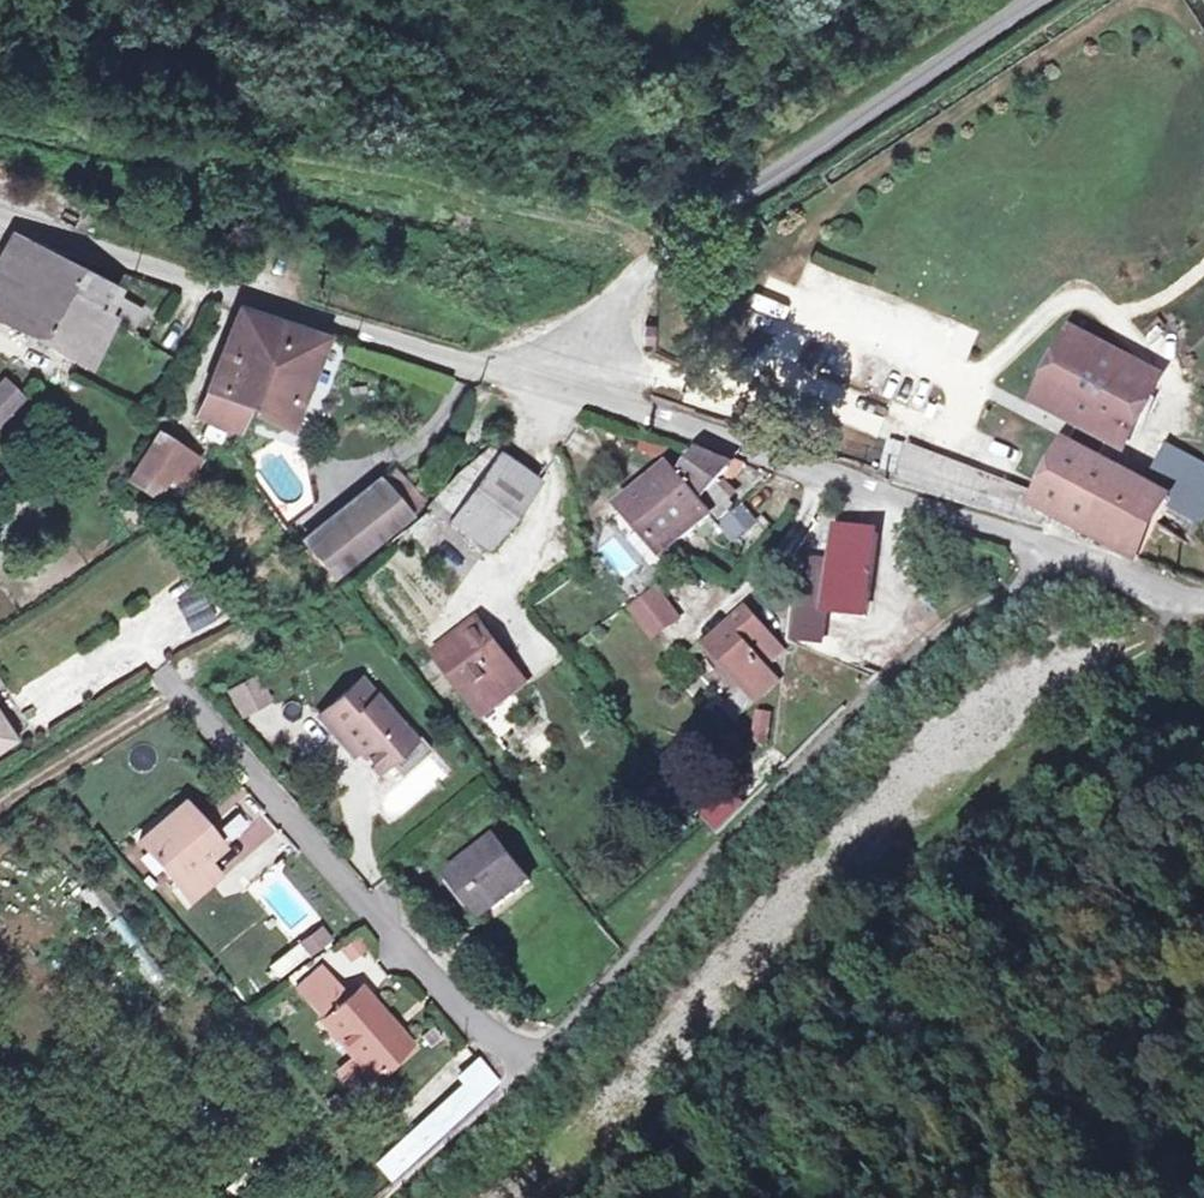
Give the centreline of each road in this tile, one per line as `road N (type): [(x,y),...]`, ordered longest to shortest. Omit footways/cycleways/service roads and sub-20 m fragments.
road 1 (residential): [(1033,566),(861,690),(817,740),(696,848),(530,1062),(489,1039),(361,911),(200,711)]
road 2 (unclassified): [(548,376),(619,292),(1028,0)]
road 3 (unclassified): [(0,227),(470,367),(548,376)]
road 4 (unclassified): [(548,376),(867,493),(1033,566)]
road 5 (track): [(530,1062),(396,1197)]
road 6 (unclassified): [(1033,566),(1203,599)]

